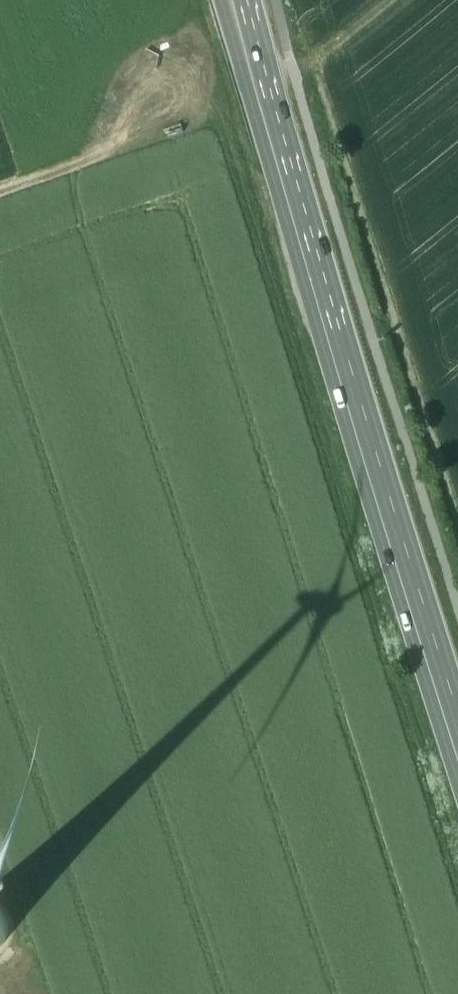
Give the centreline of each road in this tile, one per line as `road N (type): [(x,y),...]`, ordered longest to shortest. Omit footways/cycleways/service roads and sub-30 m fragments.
road 1 (track): [(218,119),(457,877)]
road 2 (primary): [(457,720),(239,0)]
road 3 (track): [(218,119),(0,194)]
road 4 (track): [(389,0),(267,95)]

